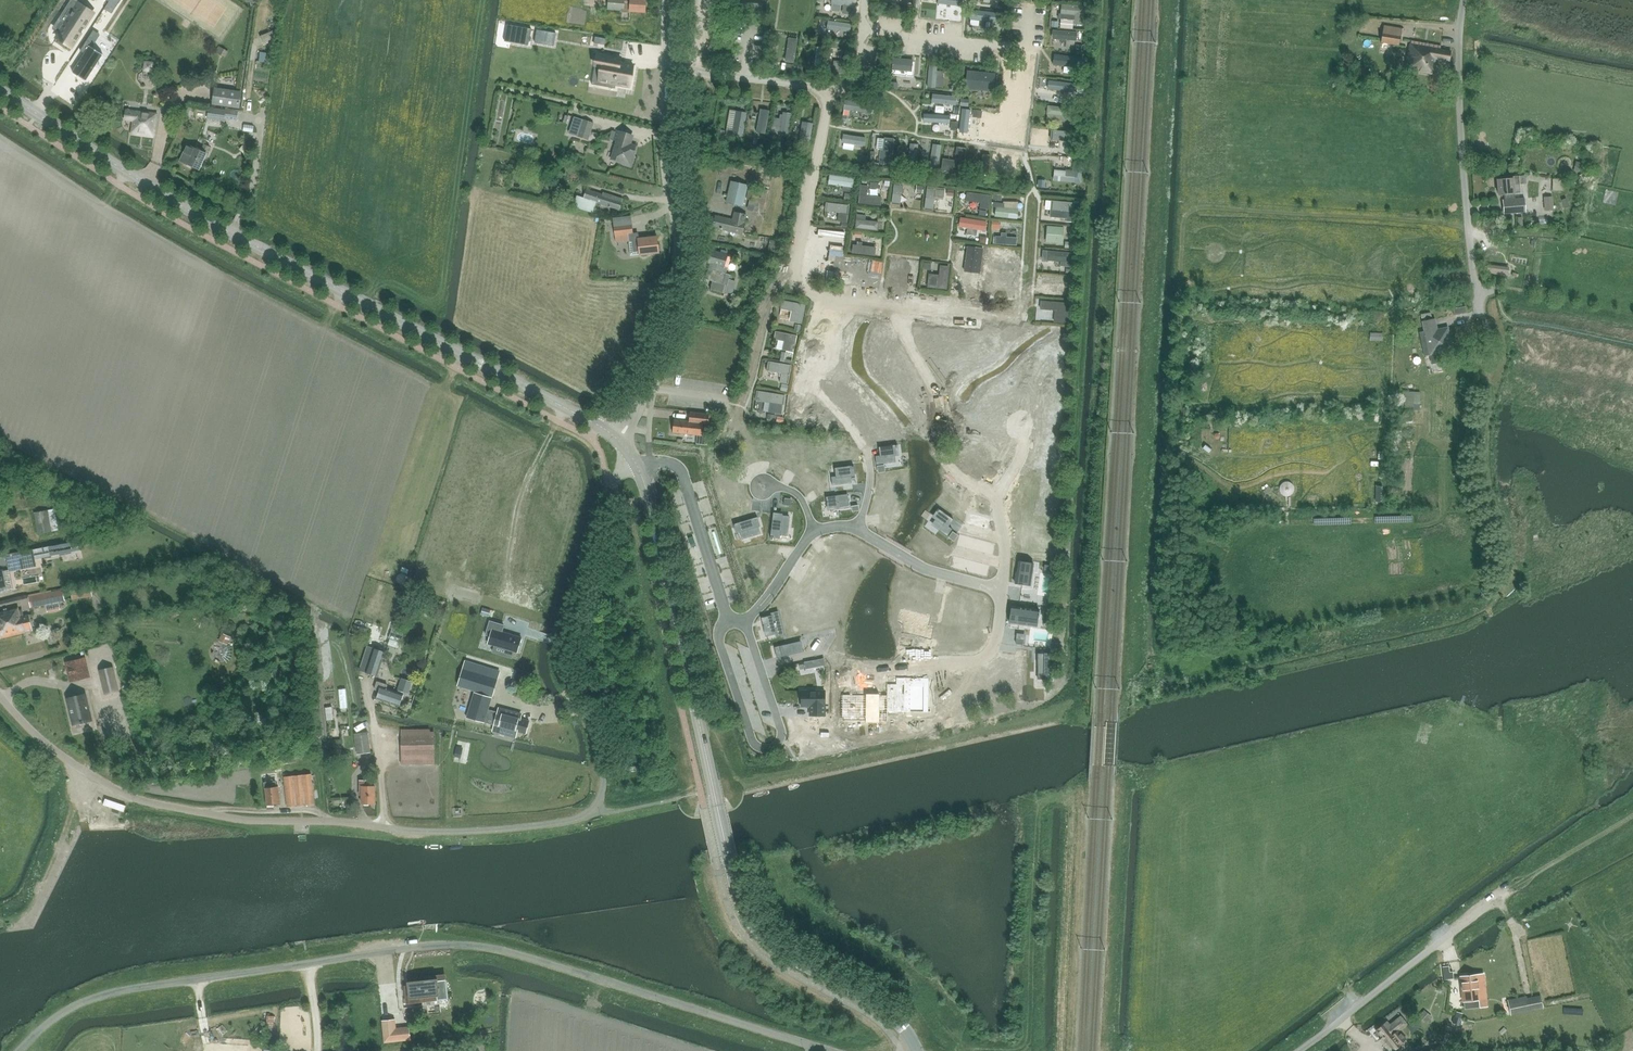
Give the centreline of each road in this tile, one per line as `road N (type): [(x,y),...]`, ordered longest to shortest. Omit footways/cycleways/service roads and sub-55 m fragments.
road 1 (unclassified): [(20,1050),(53,1019),(98,996),(443,945),(518,955),(835,1050)]
road 2 (tertiary): [(617,438),(250,245),(0,90)]
road 3 (tertiary): [(918,1050),(885,1010),(782,952),(748,916),(655,515),(635,461)]
road 4 (residential): [(91,780),(141,803),(237,821),(466,831),(592,812)]
road 5 (residential): [(641,401),(670,310),(679,245),(668,157),(669,0)]
road 6 (residential): [(606,506),(563,649),(567,677),(603,741),(602,794),(592,812)]
road 7 (track): [(1476,293),(1495,361),(1483,492),(1502,538),(1493,590)]
road 8 (track): [(1450,730),(1351,945),(1343,971),(1354,1008)]
road 9 (residential): [(1476,293),(1460,100),(1464,0)]
road 10 (residential): [(1298,1050),(1496,898)]
road 11 (residential): [(91,780),(0,698)]

